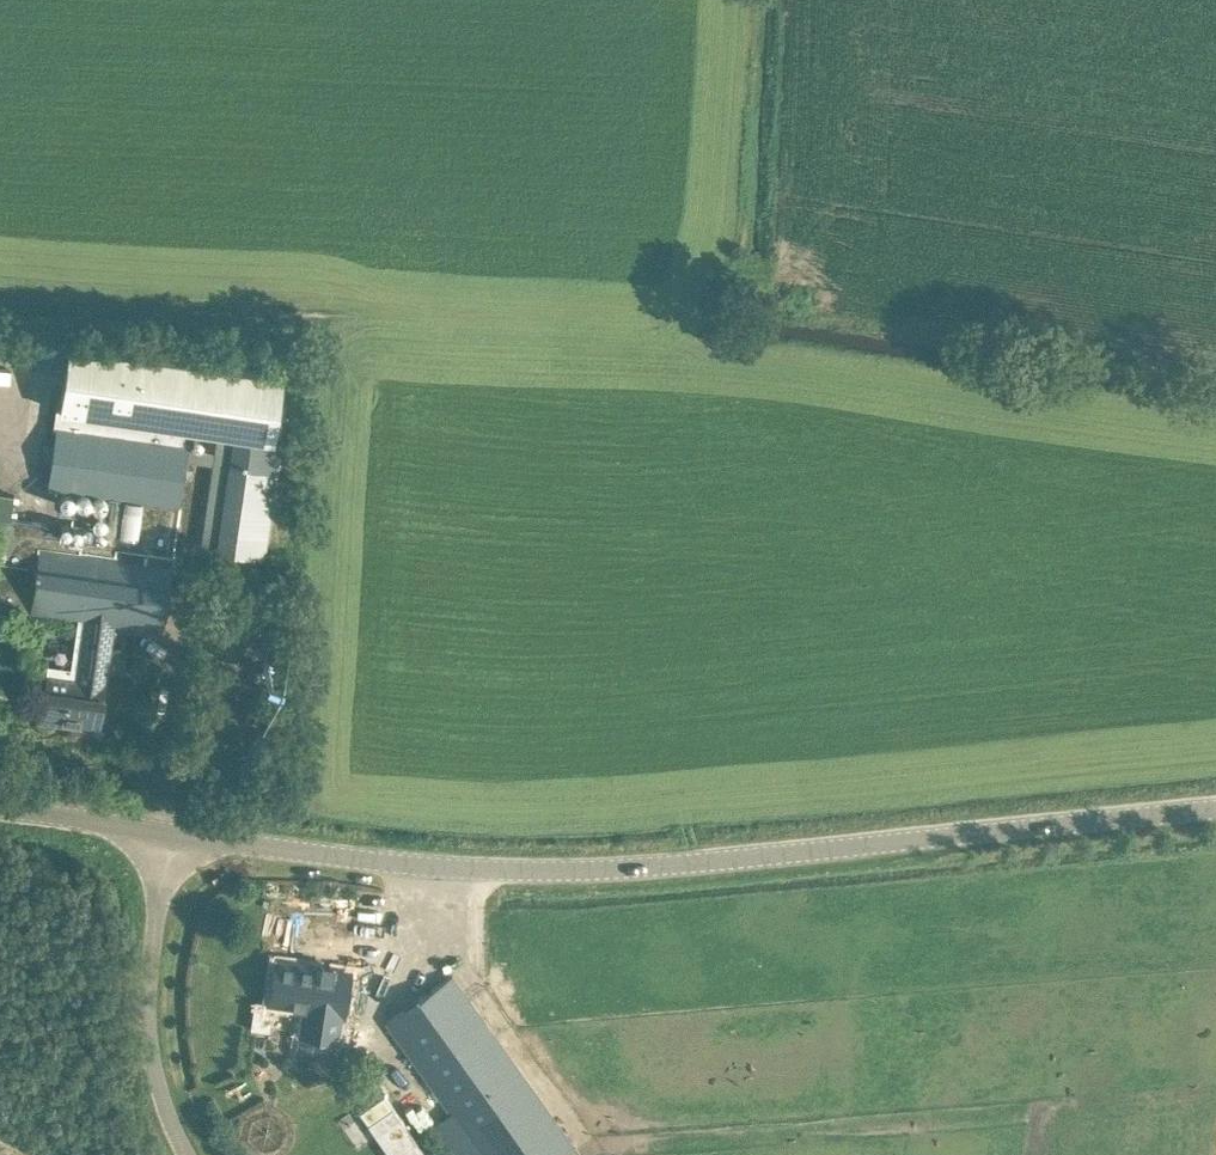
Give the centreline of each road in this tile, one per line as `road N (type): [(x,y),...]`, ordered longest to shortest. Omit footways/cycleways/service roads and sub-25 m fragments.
road 1 (tertiary): [(1215,808),(594,870),(463,869),(164,832)]
road 2 (unclassified): [(190,1154),(167,1119),(148,994),(164,832)]
road 3 (tertiary): [(164,832),(0,809)]

